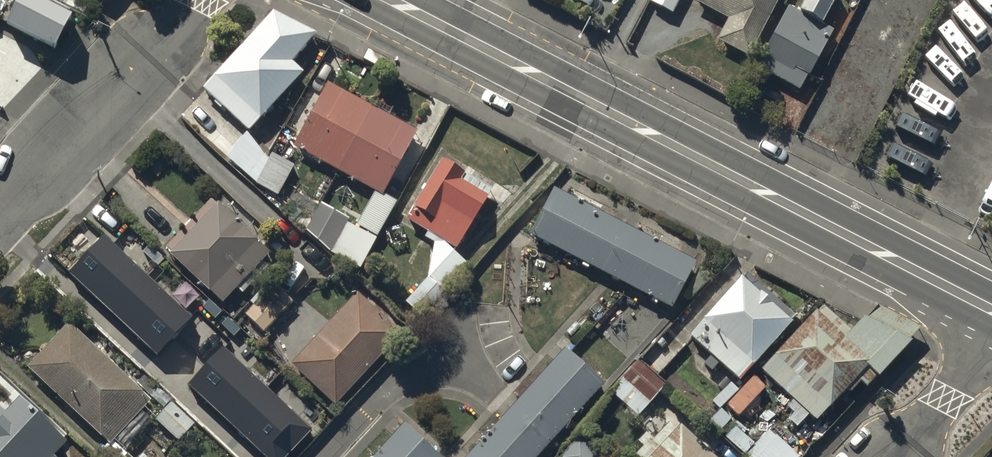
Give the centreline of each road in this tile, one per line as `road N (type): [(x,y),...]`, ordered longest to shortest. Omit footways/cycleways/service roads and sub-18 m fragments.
road 1 (secondary): [(991,309),(392,0)]
road 2 (residential): [(200,0),(0,222)]
road 3 (residential): [(991,315),(950,398),(895,456)]
road 4 (residential): [(454,353),(385,392),(325,456)]

